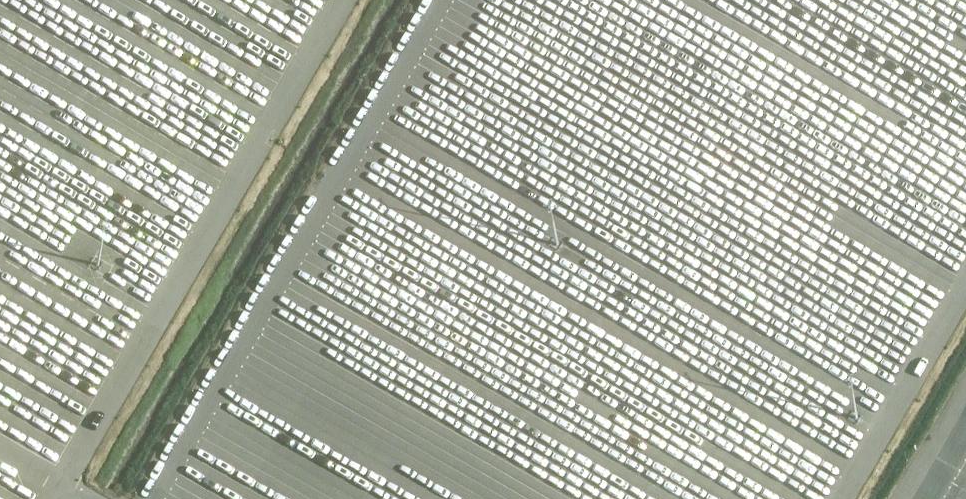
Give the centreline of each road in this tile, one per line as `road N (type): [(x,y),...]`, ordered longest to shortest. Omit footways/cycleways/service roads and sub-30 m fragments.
road 1 (unclassified): [(146,498),(438,0)]

